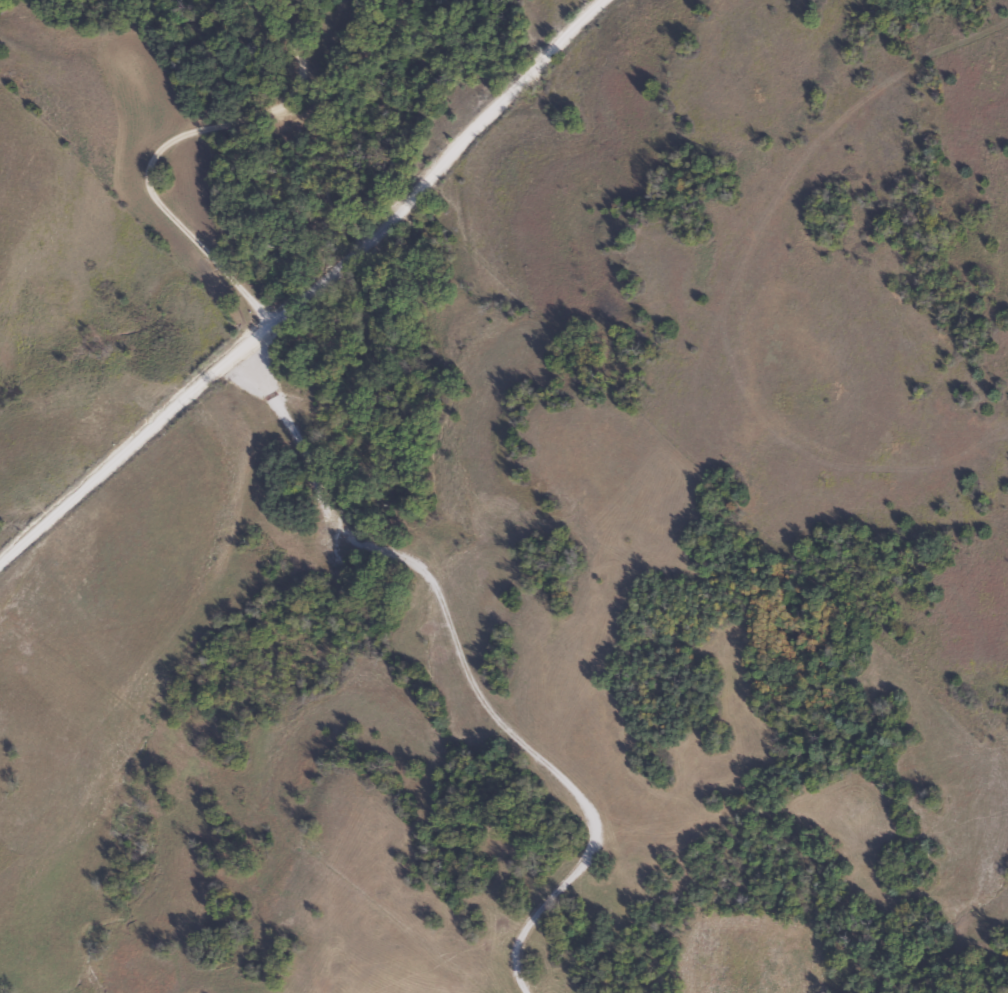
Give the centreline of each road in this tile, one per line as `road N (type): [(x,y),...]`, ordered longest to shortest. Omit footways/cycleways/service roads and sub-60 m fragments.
road 1 (residential): [(0,556),(595,0)]

